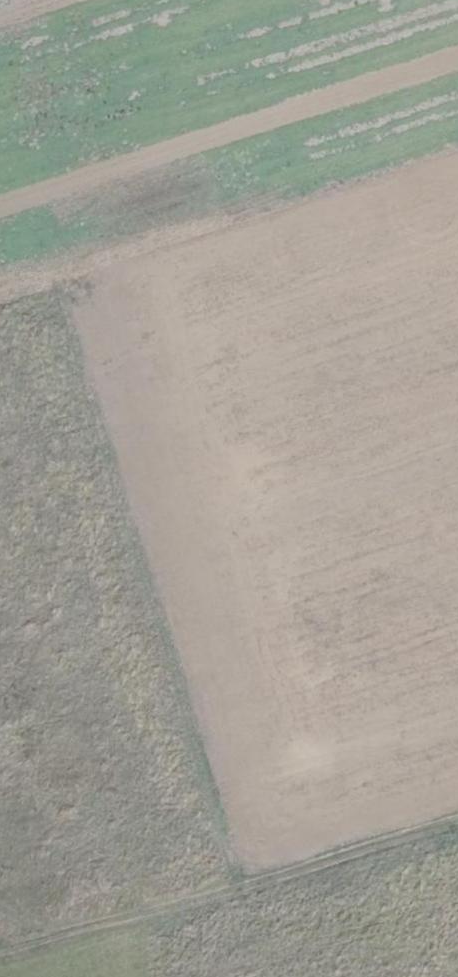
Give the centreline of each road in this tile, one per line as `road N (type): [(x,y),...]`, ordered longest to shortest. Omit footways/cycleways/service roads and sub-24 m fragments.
road 1 (track): [(457,840),(0,953)]

